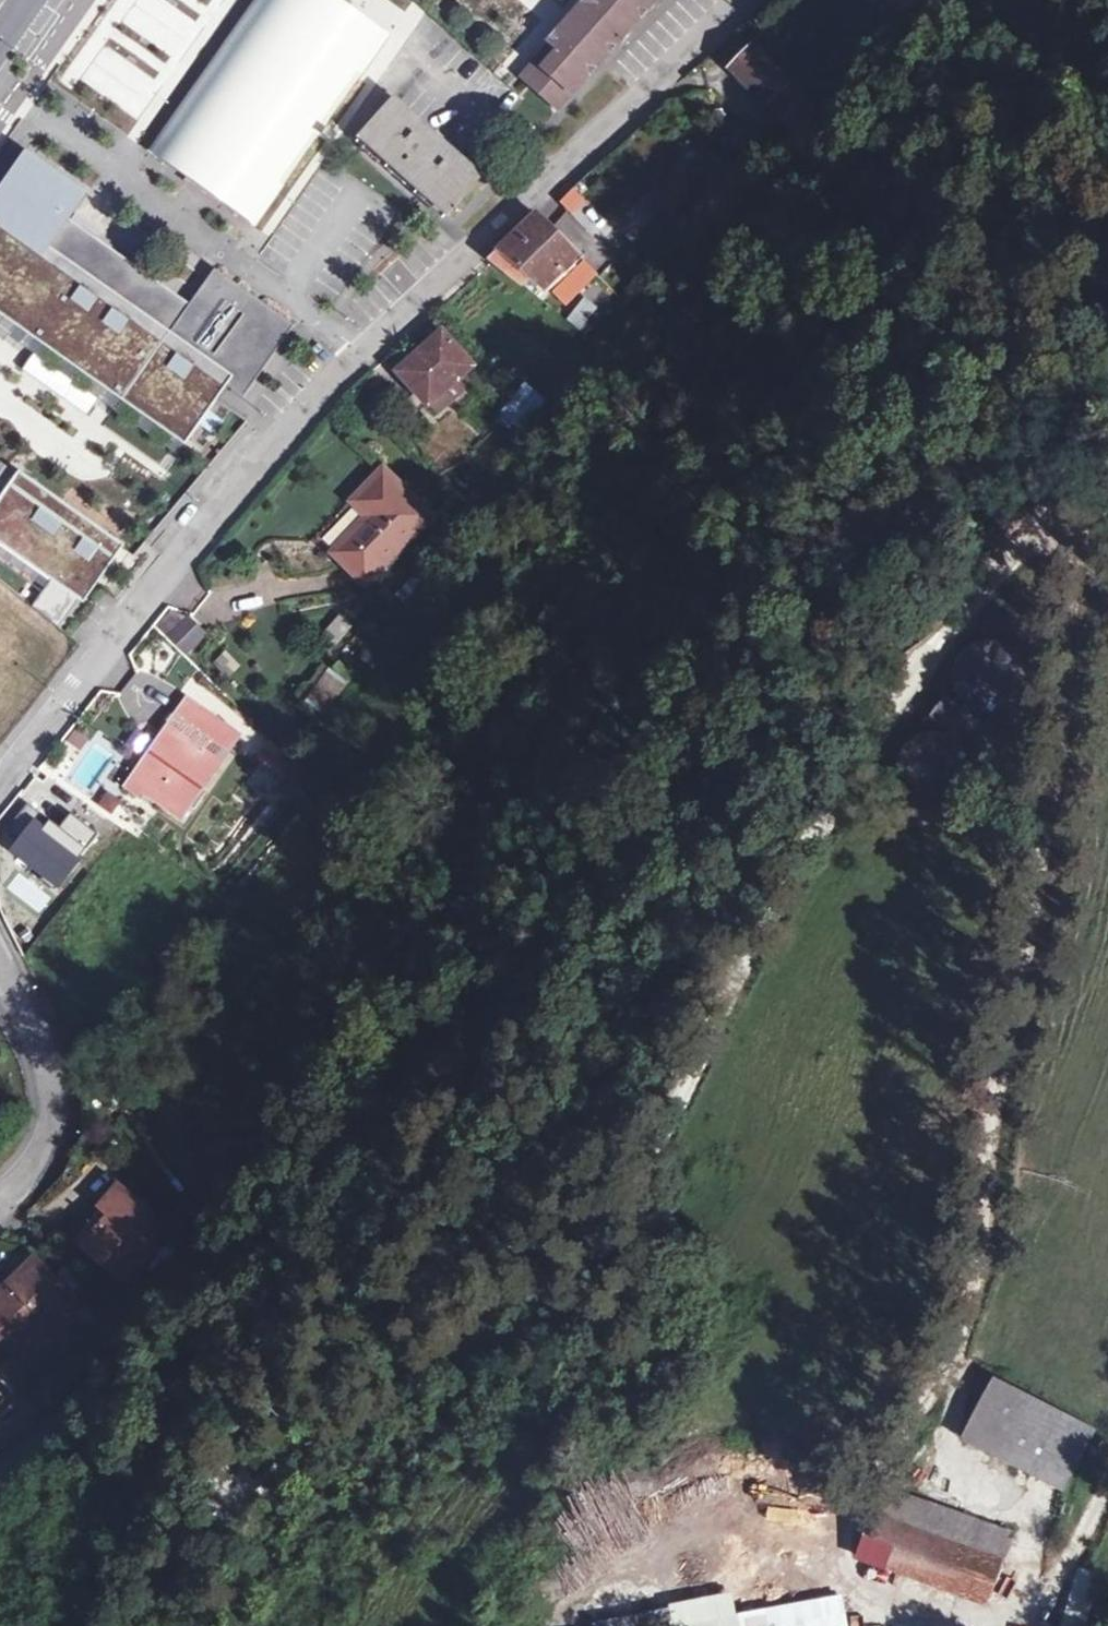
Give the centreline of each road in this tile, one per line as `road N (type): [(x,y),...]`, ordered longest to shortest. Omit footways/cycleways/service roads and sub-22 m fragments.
road 1 (track): [(966,1625),(871,1599),(851,1579),(843,1549),(849,1527),(943,1378),(969,1288),(1077,604),(1081,550),(1067,533),(1032,542),(937,638),(637,1167),(573,1244),(350,1446),(247,1510),(225,1510),(220,1481),(344,1310),(421,1184),(473,1092),(486,1026),(737,743),(842,577),(1107,392)]
road 2 (residential): [(0,781),(182,546),(321,388),(732,0)]
road 3 (residential): [(0,1471),(280,1235),(486,1026)]
road 4 (residential): [(0,1202),(51,1147),(43,1056),(0,959)]
road 5 (track): [(1107,1489),(1065,1575),(1037,1607),(1010,1624),(984,1625)]

